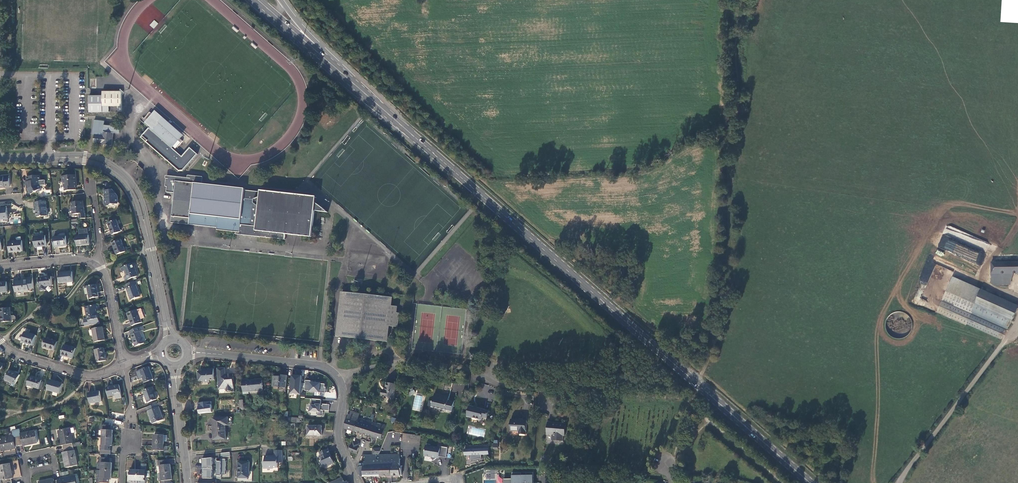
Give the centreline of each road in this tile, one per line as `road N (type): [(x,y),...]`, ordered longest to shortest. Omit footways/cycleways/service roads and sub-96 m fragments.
road 1 (primary): [(810,482),(349,78)]
road 2 (track): [(741,0),(727,162),(728,250),(716,347),(698,383)]
road 3 (residential): [(169,335),(139,201),(121,175),(82,158),(0,159)]
road 4 (residential): [(339,375),(426,359),(540,388)]
road 5 (unclassified): [(900,482),(1017,320)]
road 6 (residential): [(339,375),(315,364),(191,351)]
road 7 (residential): [(123,365),(83,376),(0,343)]
road 8 (primary): [(349,78),(257,0)]

